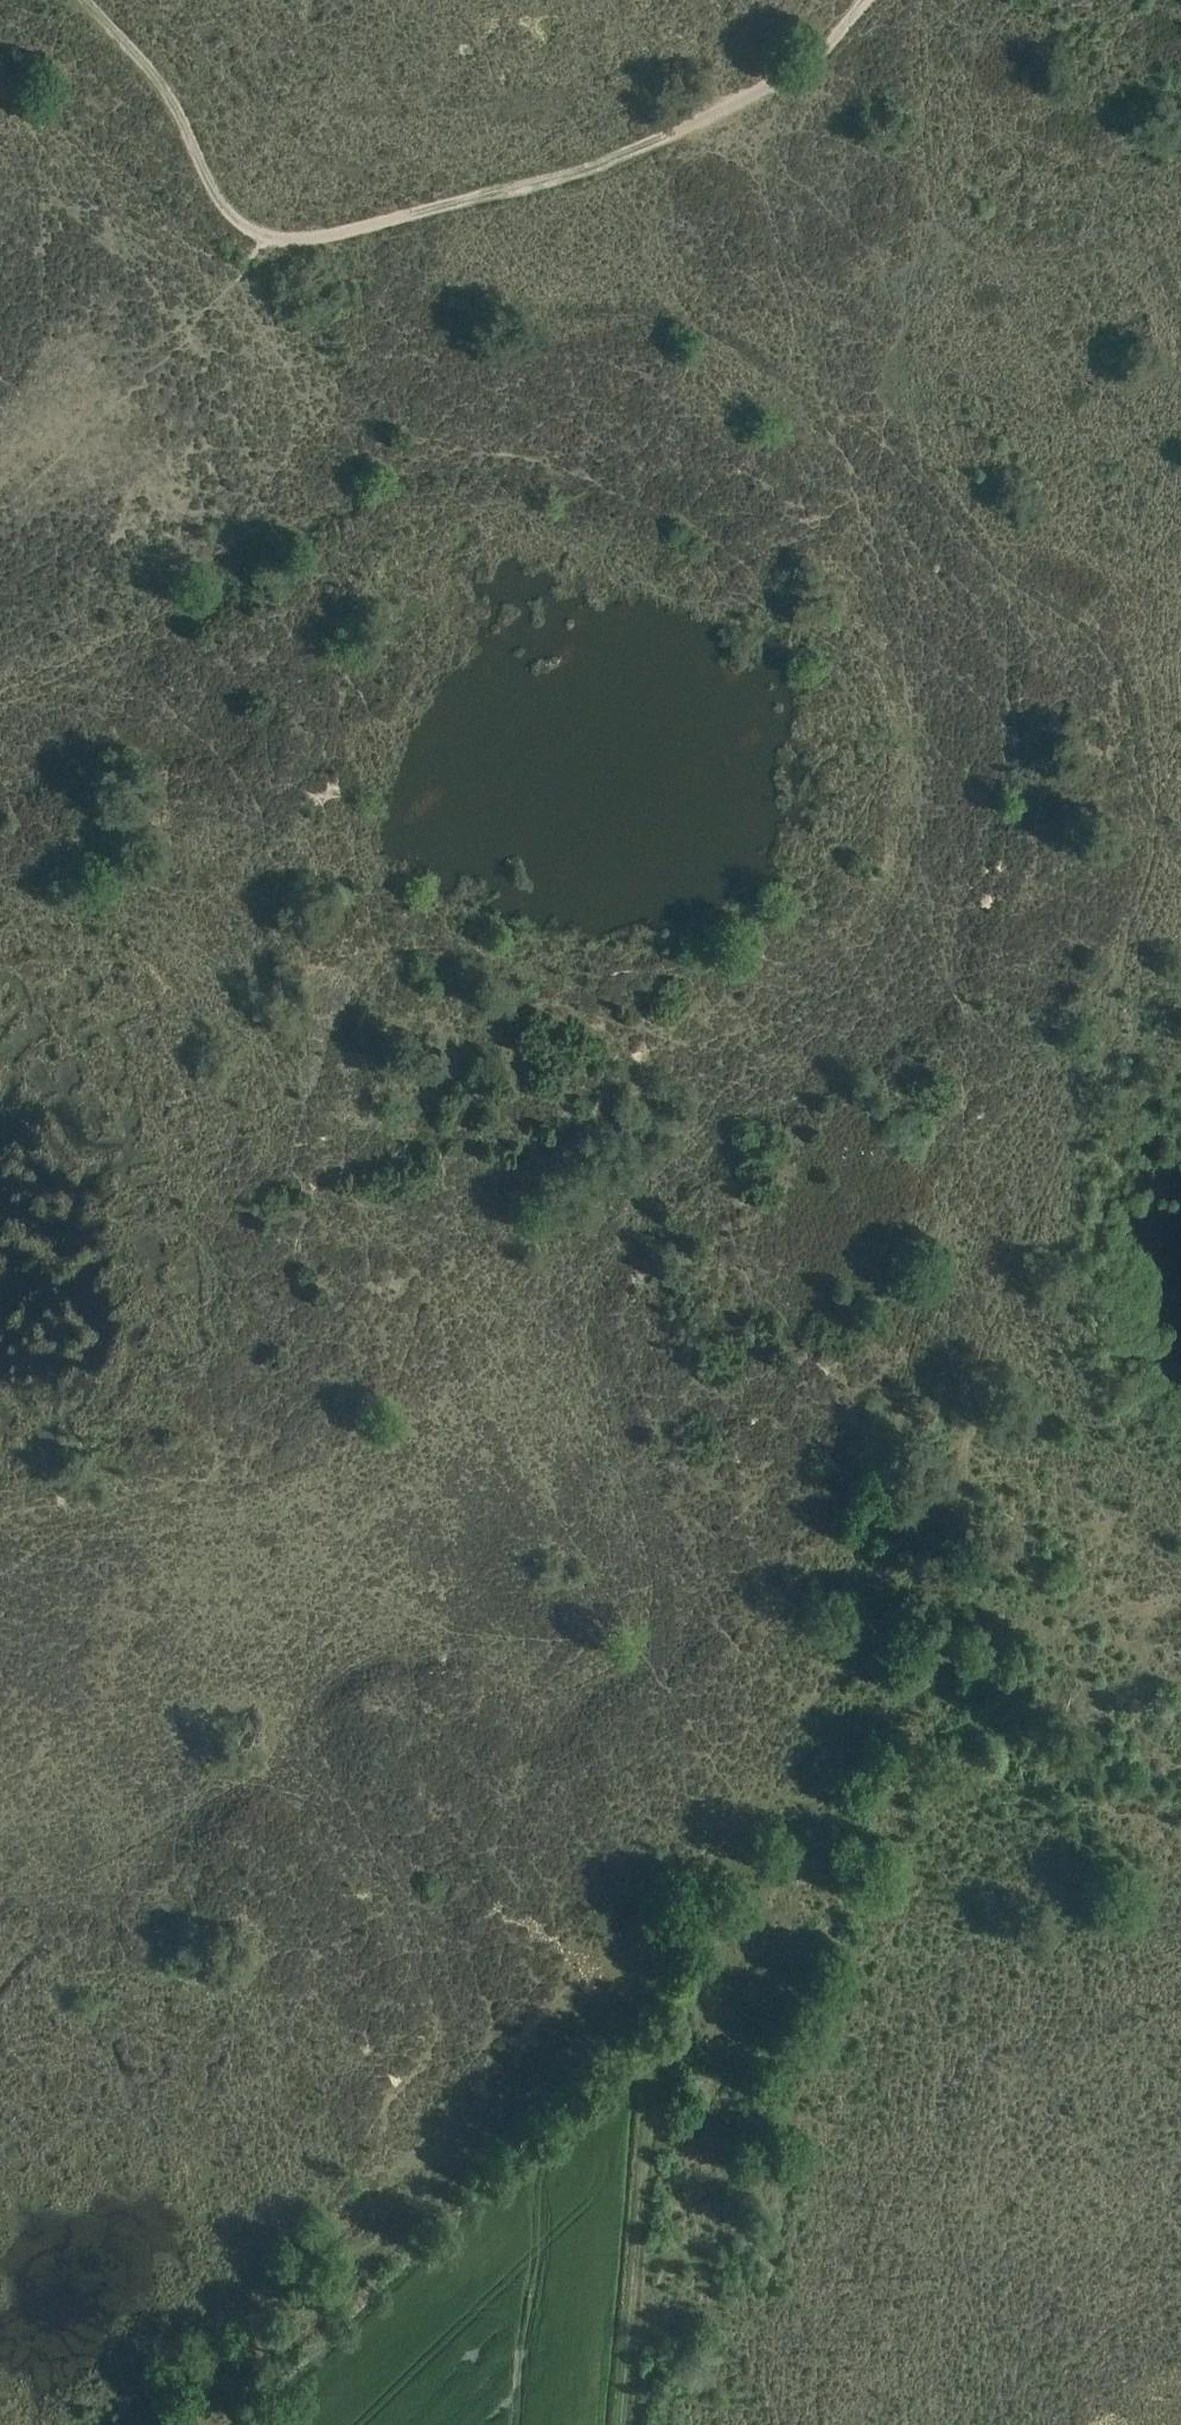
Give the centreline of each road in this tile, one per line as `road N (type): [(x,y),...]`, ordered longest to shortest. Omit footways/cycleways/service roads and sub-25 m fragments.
road 1 (track): [(90,0),(173,101),(214,195),(249,232),(291,242),(528,183),(644,142),(816,58),(870,0)]

